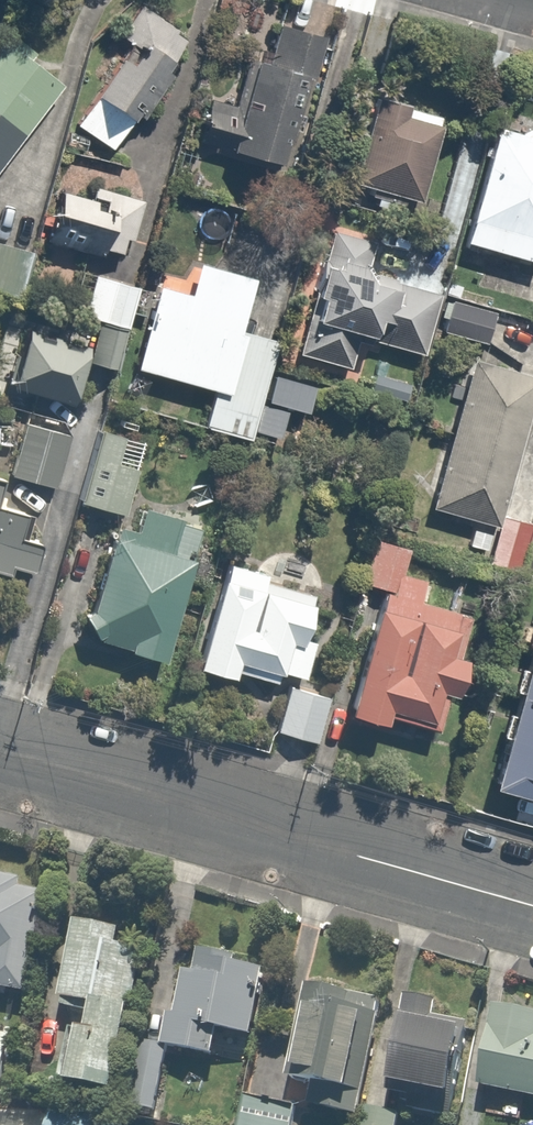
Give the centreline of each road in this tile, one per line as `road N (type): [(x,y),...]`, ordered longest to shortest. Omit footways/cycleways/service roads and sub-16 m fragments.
road 1 (residential): [(532,905),(0,755)]

